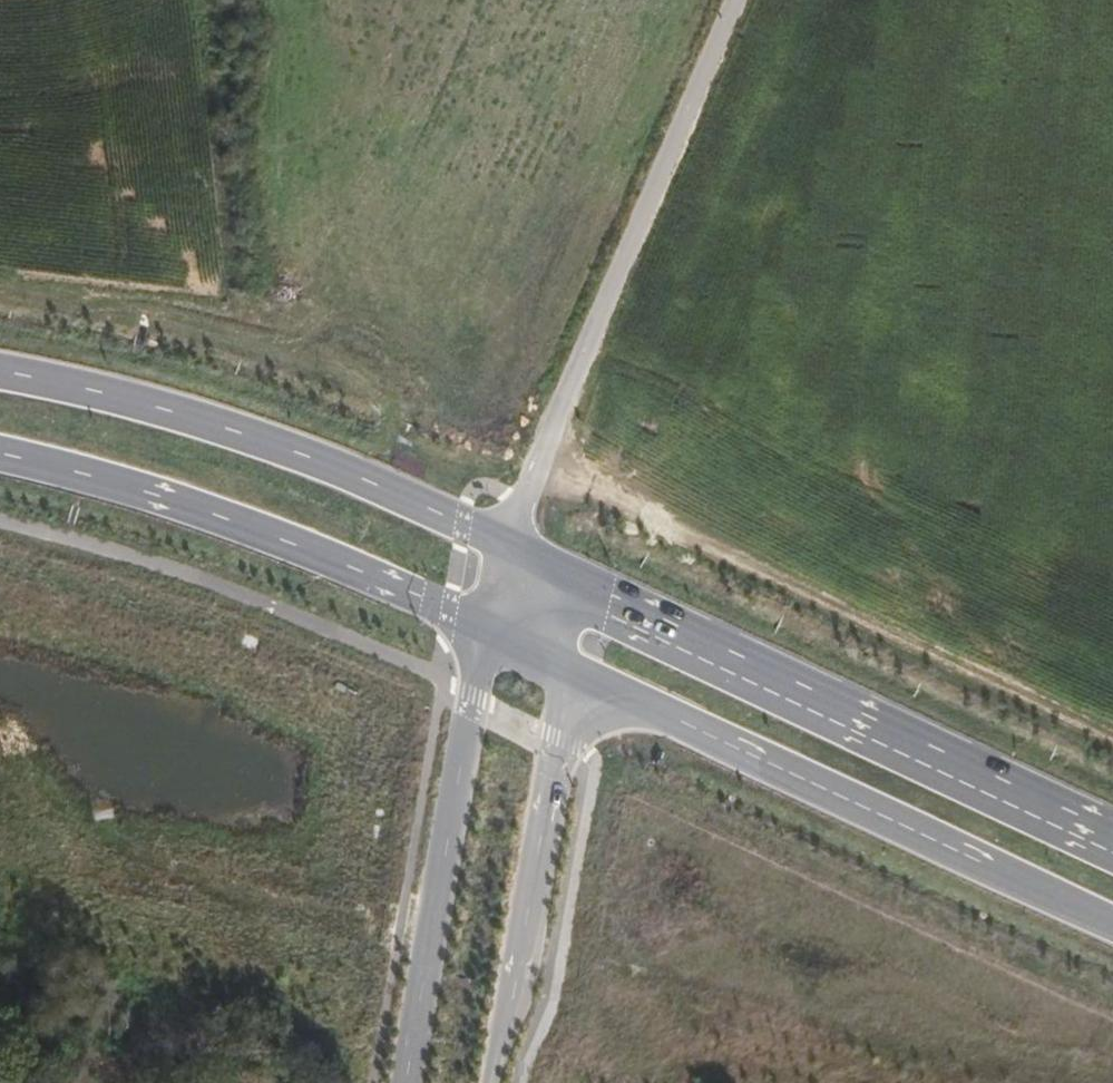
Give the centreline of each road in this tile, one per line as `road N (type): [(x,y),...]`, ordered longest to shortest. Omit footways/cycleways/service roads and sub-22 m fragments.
road 1 (track): [(0,290),(348,341),(548,441),(576,480),(1112,738)]
road 2 (primary): [(1112,832),(571,573)]
road 3 (primary): [(574,680),(1112,937)]
road 4 (unclassified): [(507,544),(734,0)]
road 5 (primary): [(507,544),(313,463),(132,406),(0,378)]
road 6 (primary): [(0,456),(115,482),(300,547),(422,597),(486,641)]
road 7 (secondary): [(486,641),(406,1082)]
road 8 (secondary): [(496,1082),(525,989),(574,680)]

